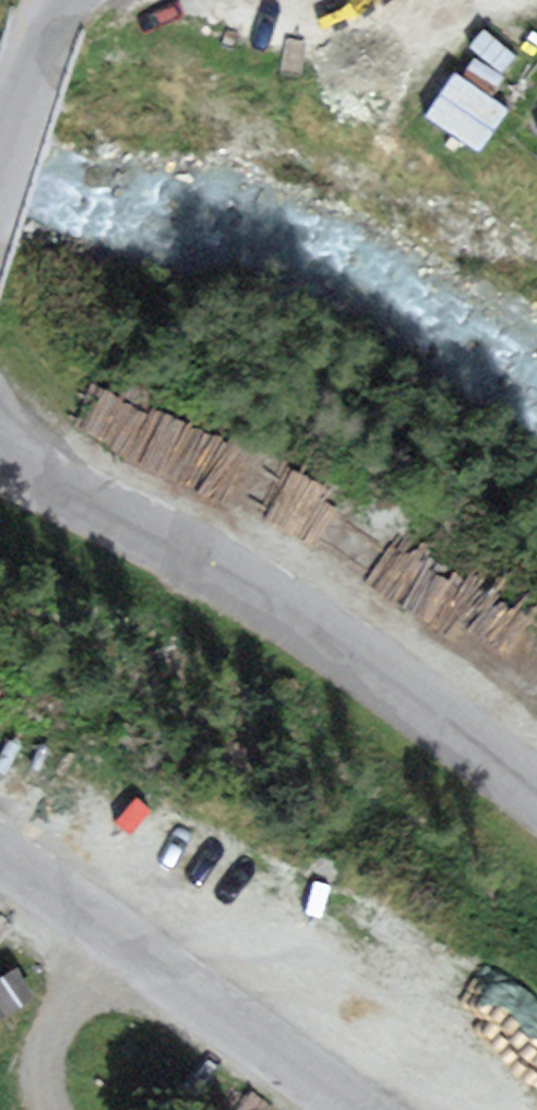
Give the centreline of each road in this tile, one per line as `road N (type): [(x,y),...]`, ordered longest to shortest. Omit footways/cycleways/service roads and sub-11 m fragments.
road 1 (unclassified): [(0,444),(44,483),(234,581),(401,684),(536,789)]
road 2 (unclassified): [(351,1109),(0,853)]
road 3 (unclassified): [(67,0),(0,196)]

